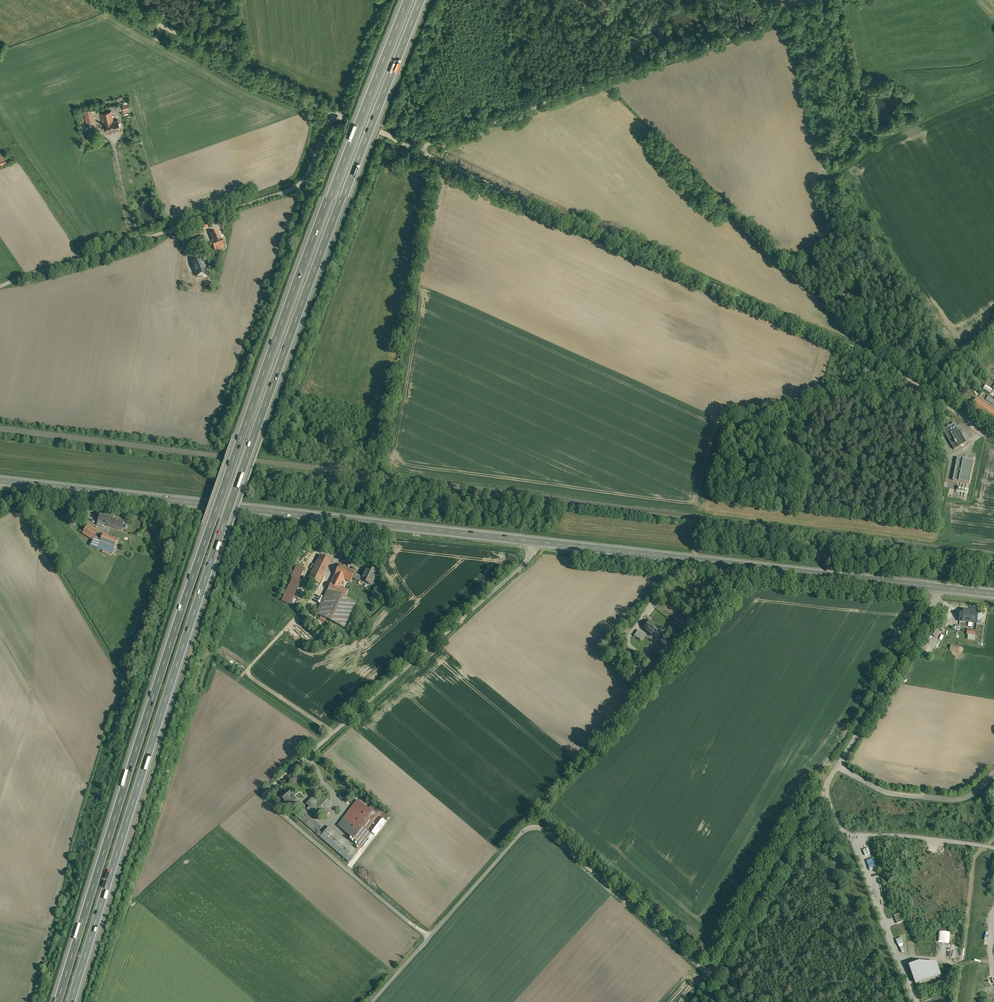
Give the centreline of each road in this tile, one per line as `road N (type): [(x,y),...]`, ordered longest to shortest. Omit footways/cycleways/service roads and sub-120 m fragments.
road 1 (motorway): [(72,1001),(251,449),(422,0)]
road 2 (motorway): [(406,0),(239,447),(59,1001)]
road 3 (secondary): [(0,481),(937,587)]
road 4 (unclassified): [(993,438),(877,359),(333,114)]
road 5 (unclassified): [(372,1001),(530,828),(547,832),(713,970),(826,787)]
road 6 (unclassified): [(333,114),(302,179),(0,287)]
road 7 (unclassified): [(333,114),(246,77),(114,0)]
road 8 (unclassified): [(838,765),(937,587)]
road 9 (track): [(843,832),(856,841),(915,1001)]
road 10 (unclassified): [(838,765),(879,790),(952,800),(993,773)]
road 11 (track): [(856,841),(882,836),(993,848)]

